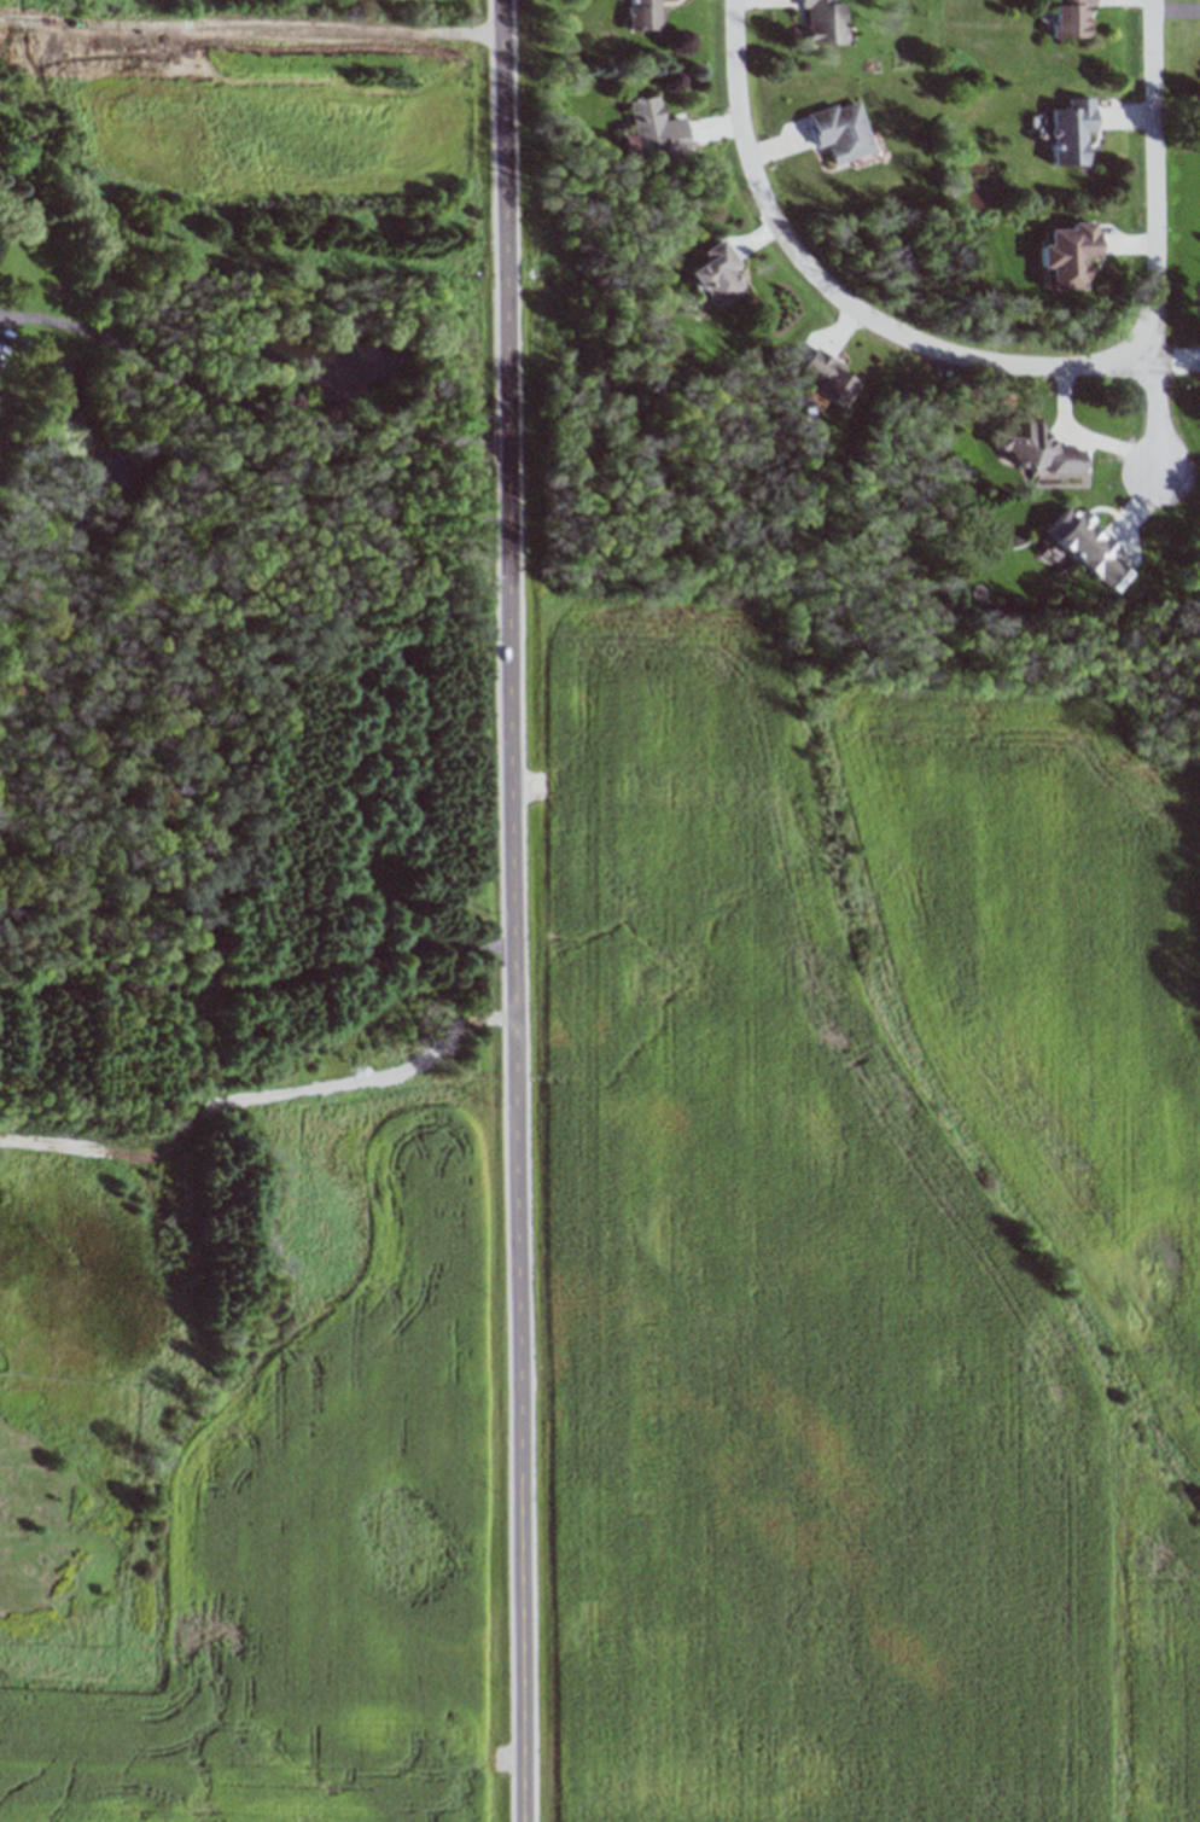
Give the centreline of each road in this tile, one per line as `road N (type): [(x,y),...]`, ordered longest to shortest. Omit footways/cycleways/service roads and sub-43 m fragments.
road 1 (residential): [(504,0),(528,1821)]
road 2 (residential): [(737,0),(742,128),(763,191),(803,258),(857,308),(954,355),(1009,366),(1087,366),(1135,345),(1157,281)]
road 3 (residential): [(1157,281),(1154,0)]
road 4 (residential): [(1157,281),(1159,473)]

